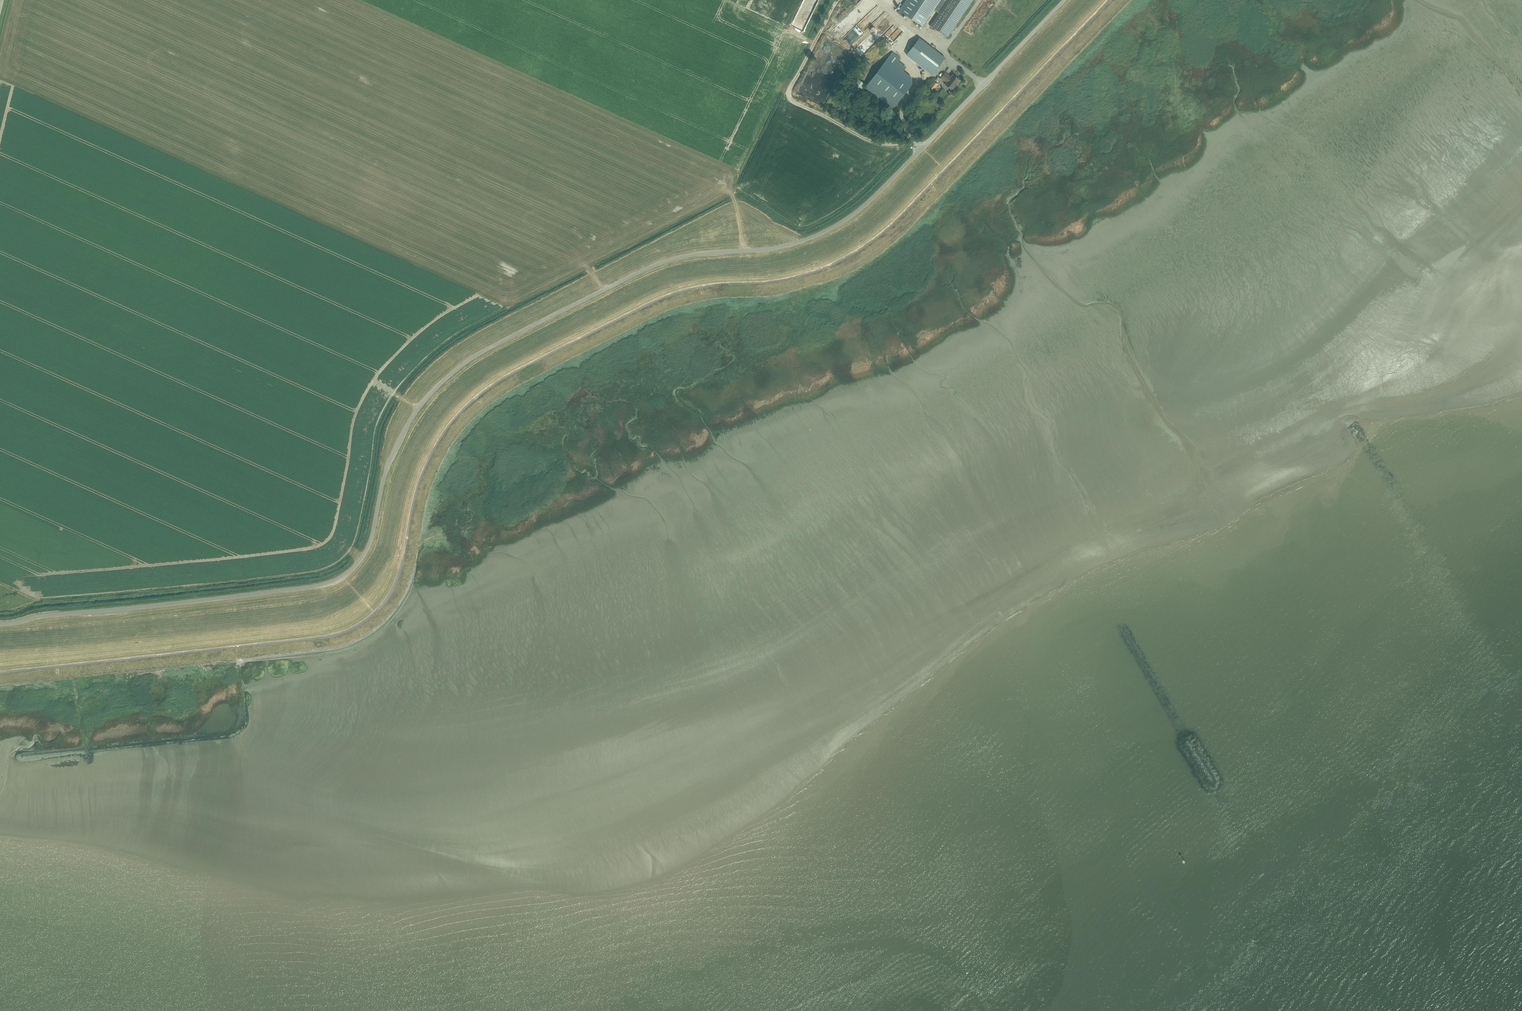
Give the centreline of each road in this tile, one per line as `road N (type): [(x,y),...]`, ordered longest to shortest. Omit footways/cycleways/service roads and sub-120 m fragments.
road 1 (unclassified): [(0,625),(308,587),(348,573),(369,545),(405,430),(458,369),(662,263),(785,246),(848,218),(1064,0)]
road 2 (track): [(921,148),(871,141),(788,96),(837,0)]

